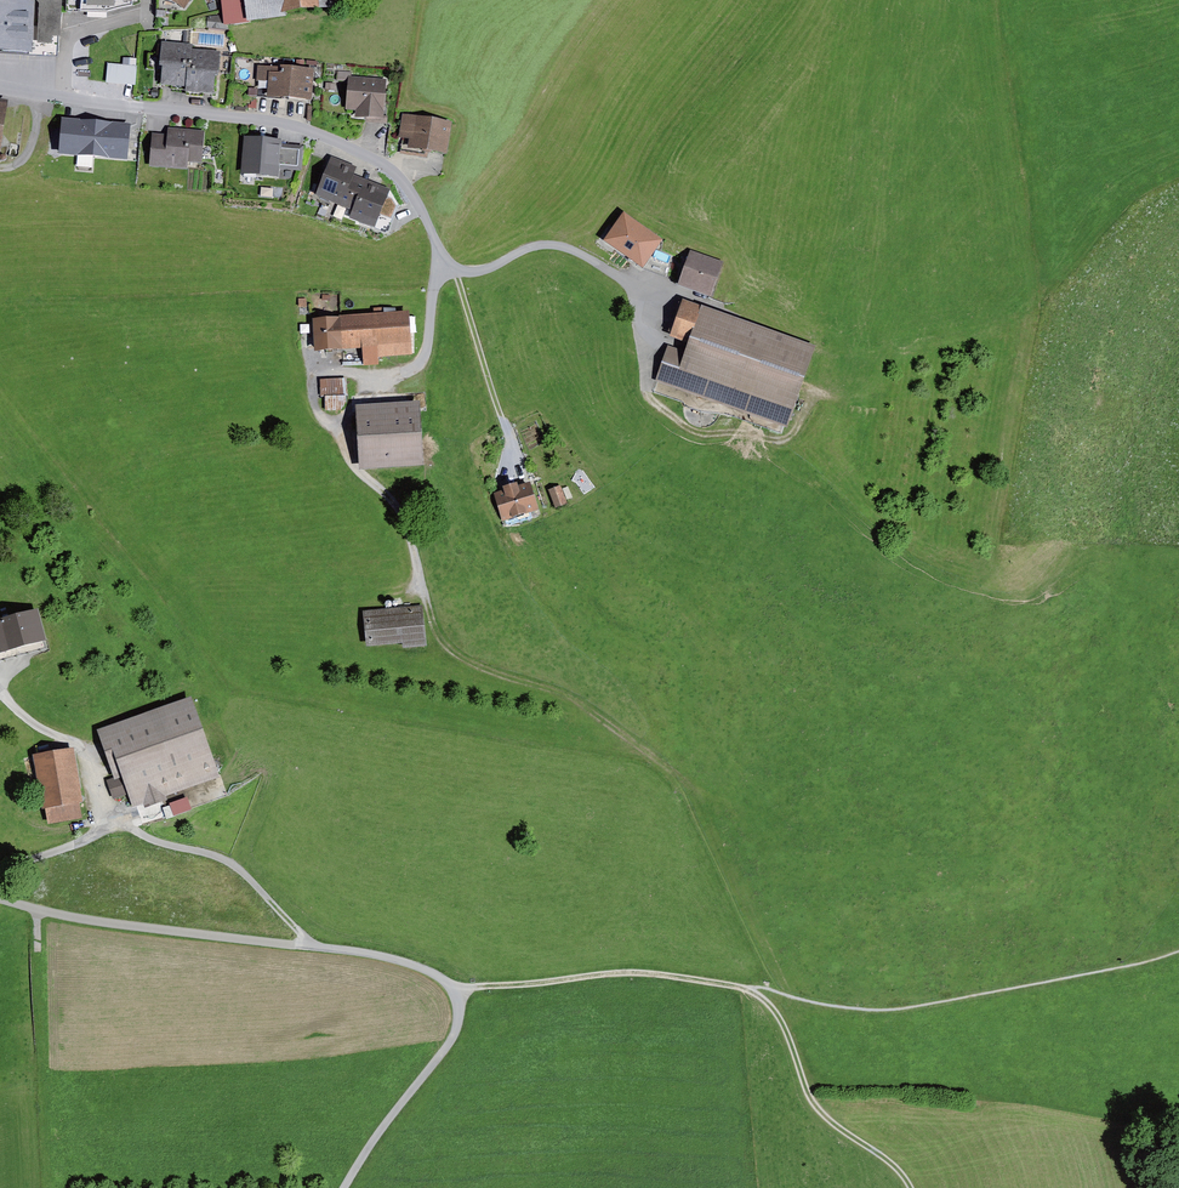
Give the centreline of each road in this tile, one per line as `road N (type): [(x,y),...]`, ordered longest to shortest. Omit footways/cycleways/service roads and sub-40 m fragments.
road 1 (residential): [(721,307),(630,287),(559,246),(535,246),(476,273),(449,269),(426,216),(396,173),(296,127),(0,88)]
road 2 (track): [(686,783),(575,699),(447,648),(422,592),(406,523),(350,462),(314,400)]
road 3 (track): [(303,946),(302,934),(233,865),(134,831),(106,799),(82,750),(34,725),(0,693)]
road 4 (track): [(816,392),(786,443),(689,432),(651,399),(630,287)]
road 5 (track): [(456,989),(635,972),(749,989)]
road 6 (track): [(36,909),(54,1187)]
road 7 (track): [(749,989),(783,1023),(819,1110),(898,1168),(911,1187)]
road 8 (track): [(456,989),(450,1042),(347,1187)]
road 9 (track): [(518,476),(457,272)]
road 10 (track): [(0,870),(124,821)]

